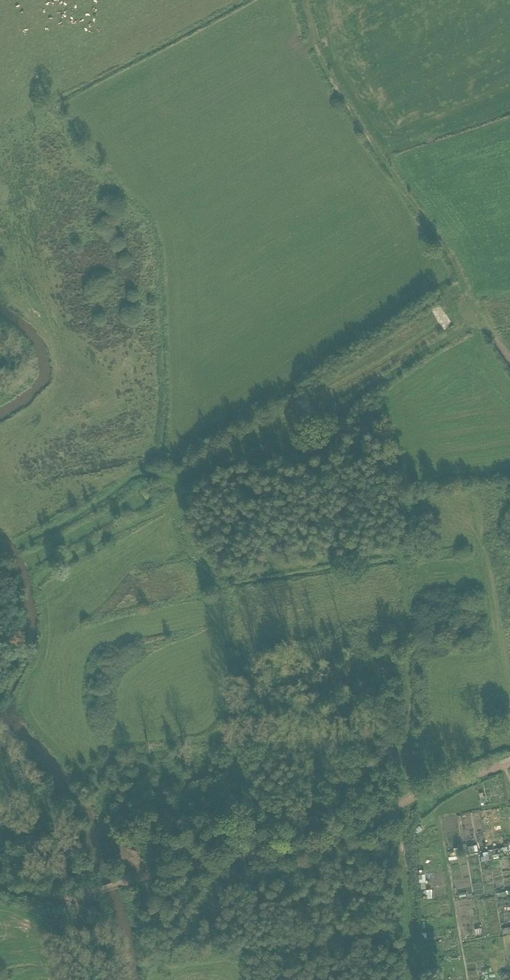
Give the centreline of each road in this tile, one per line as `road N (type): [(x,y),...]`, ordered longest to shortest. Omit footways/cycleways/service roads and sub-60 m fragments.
road 1 (track): [(306,0),(332,82),(459,258),(485,328),(509,358)]
road 2 (track): [(411,979),(399,821),(390,812)]

